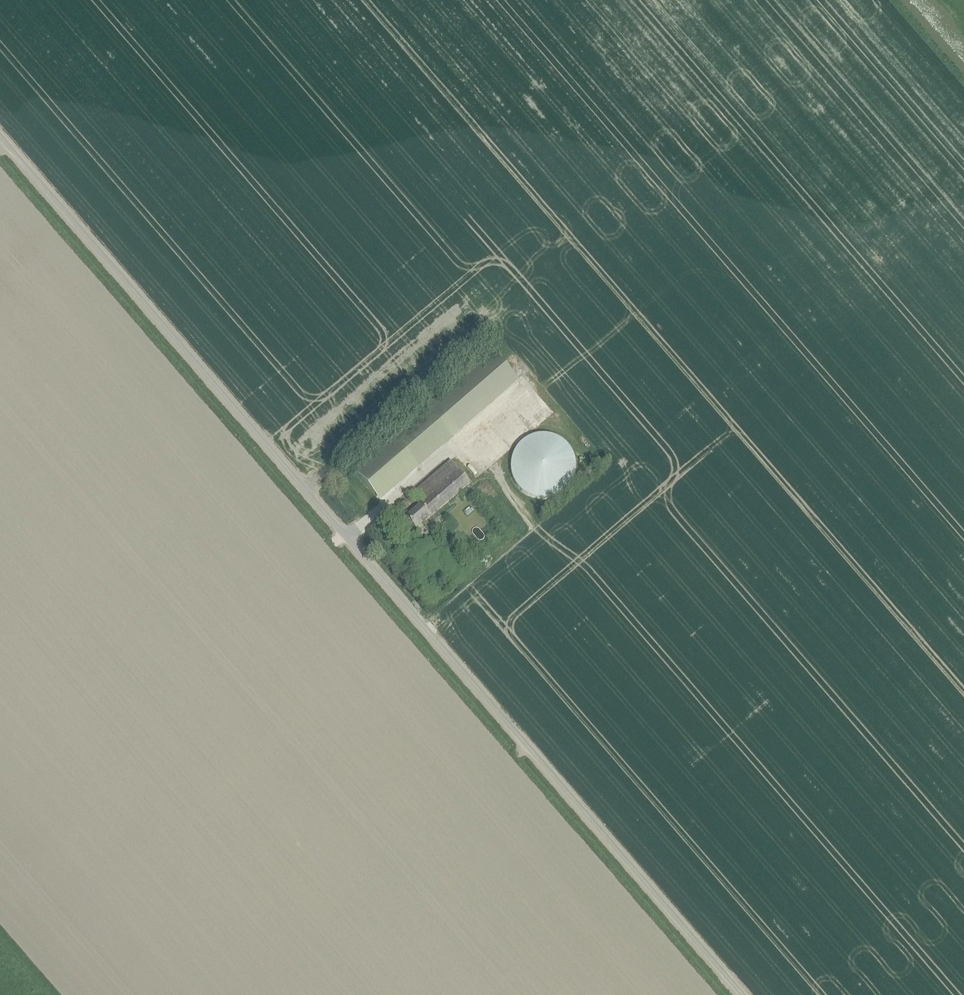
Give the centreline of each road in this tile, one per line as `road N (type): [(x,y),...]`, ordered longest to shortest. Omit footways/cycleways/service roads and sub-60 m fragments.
road 1 (unclassified): [(745,994),(0,131)]

